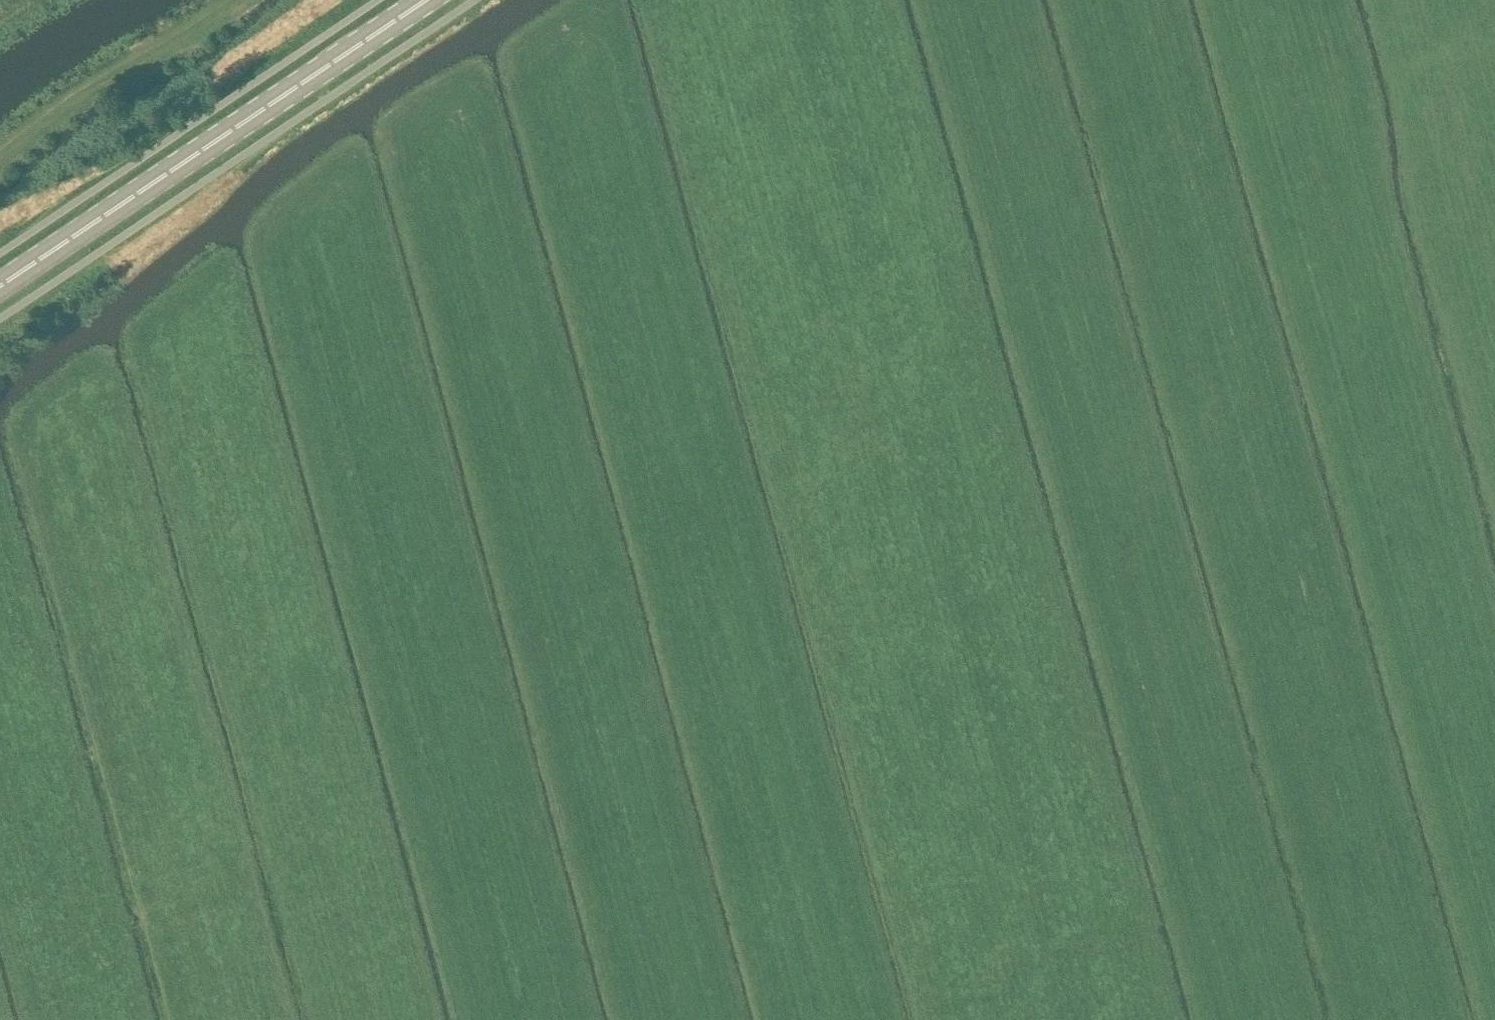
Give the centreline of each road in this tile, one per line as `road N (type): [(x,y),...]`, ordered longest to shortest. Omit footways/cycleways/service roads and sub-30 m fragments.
road 1 (primary): [(0,287),(429,0)]
road 2 (track): [(0,158),(235,0)]

